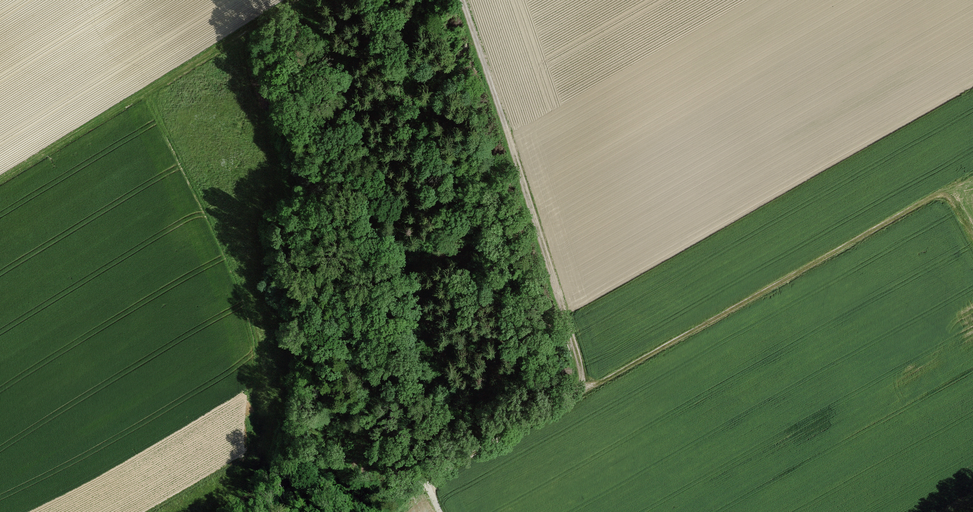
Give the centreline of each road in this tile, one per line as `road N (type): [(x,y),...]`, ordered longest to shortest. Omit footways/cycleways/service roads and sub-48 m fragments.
road 1 (track): [(438,511),(433,483),(574,399),(582,378),(461,0)]
road 2 (track): [(580,390),(934,198),(956,209),(972,241)]
road 3 (track): [(0,186),(302,0)]

